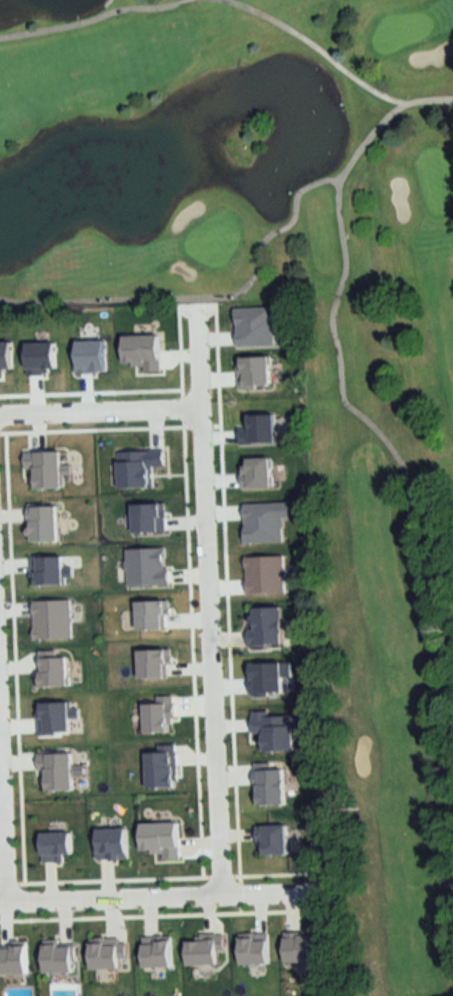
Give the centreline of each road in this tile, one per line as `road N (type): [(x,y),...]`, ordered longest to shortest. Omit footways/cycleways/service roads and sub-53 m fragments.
road 1 (residential): [(225,890),(198,302)]
road 2 (residential): [(0,898),(312,886)]
road 3 (residential): [(203,404),(0,413)]
road 4 (residential): [(8,898),(0,704)]

